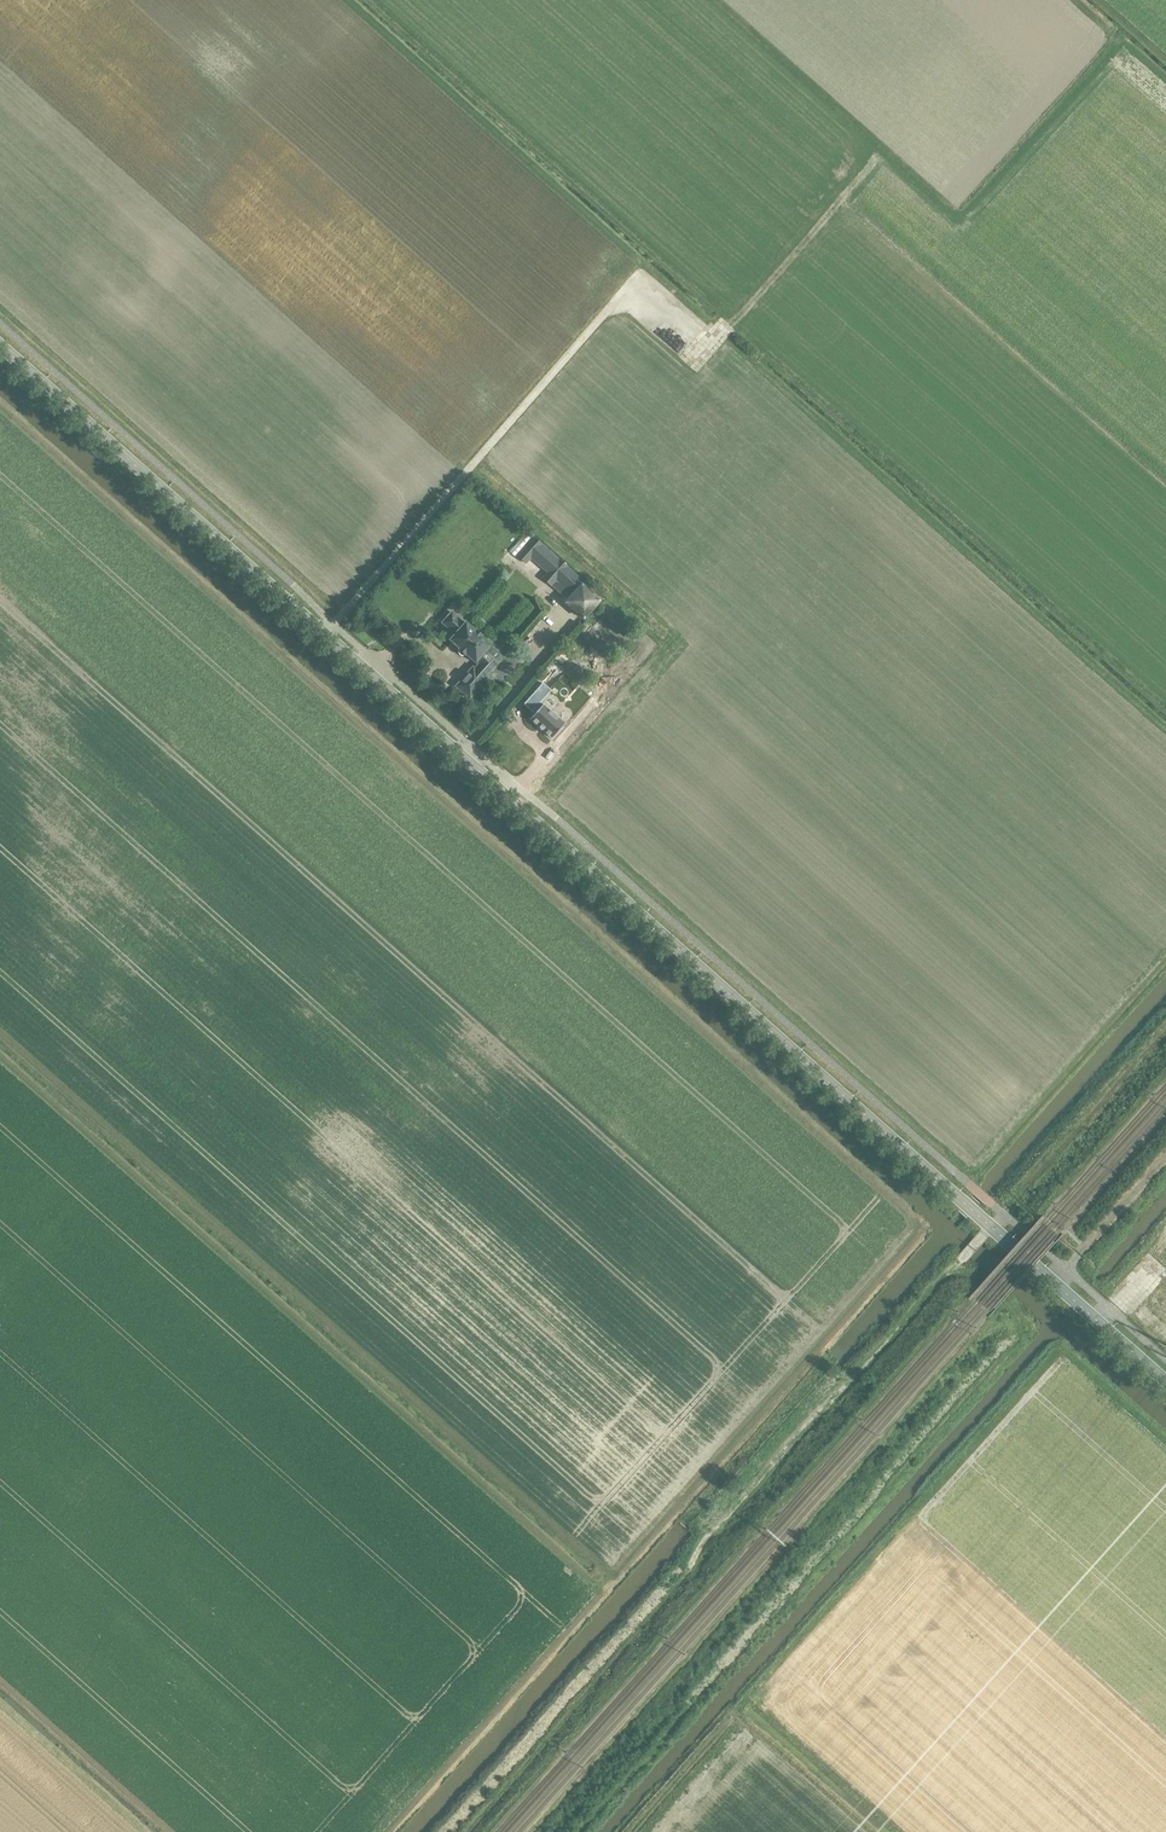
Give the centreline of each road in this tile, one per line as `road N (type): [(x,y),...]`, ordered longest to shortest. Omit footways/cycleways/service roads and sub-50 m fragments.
road 1 (secondary): [(1165,1381),(0,345)]
road 2 (track): [(466,1831),(672,1591),(717,1526),(1165,1030)]
road 3 (track): [(873,162),(716,337),(619,299),(322,631)]
road 4 (track): [(580,1831),(1009,1347),(1016,1316),(959,1263)]

